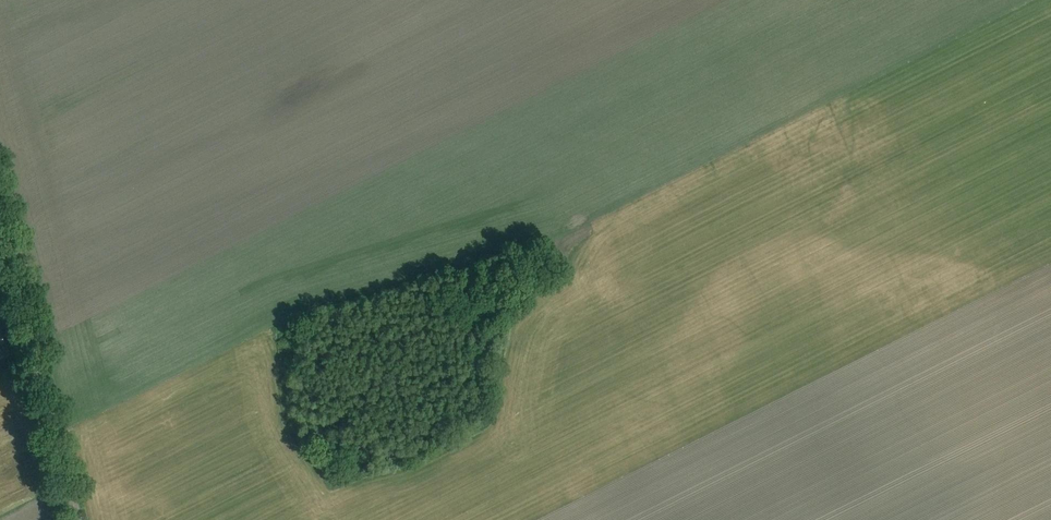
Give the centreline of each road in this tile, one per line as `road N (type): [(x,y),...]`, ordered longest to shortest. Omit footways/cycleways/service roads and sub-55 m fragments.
road 1 (unclassified): [(0,216),(79,519)]

